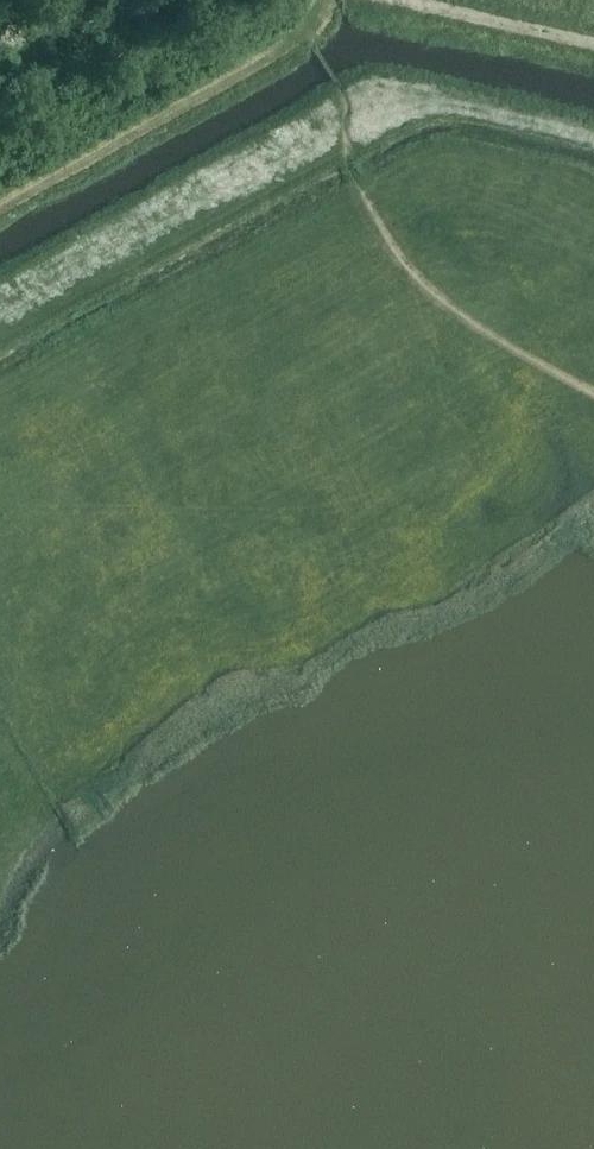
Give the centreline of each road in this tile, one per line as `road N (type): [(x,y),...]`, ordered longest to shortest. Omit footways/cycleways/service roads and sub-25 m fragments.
road 1 (track): [(406,0),(593,43)]

